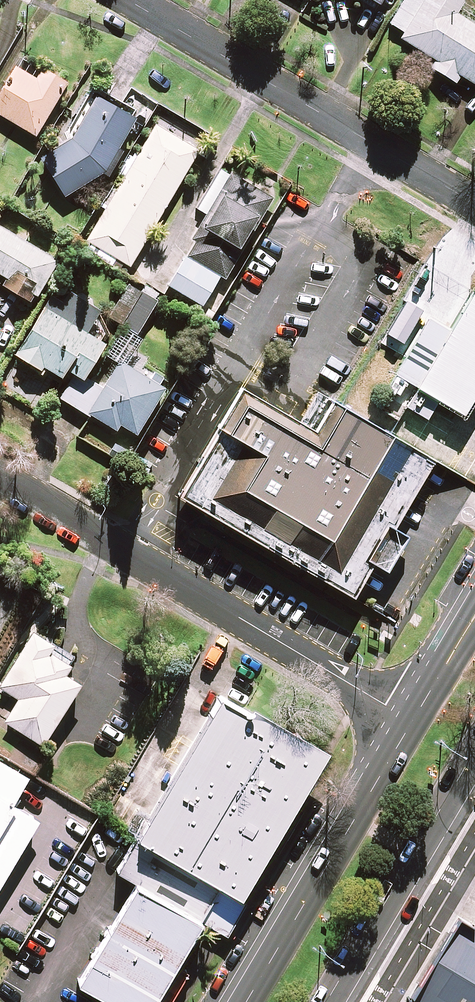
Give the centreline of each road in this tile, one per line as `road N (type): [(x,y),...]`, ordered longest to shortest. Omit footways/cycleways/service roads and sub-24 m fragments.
road 1 (secondary): [(241,1001),(474,608)]
road 2 (residential): [(130,0),(474,205)]
road 3 (residential): [(0,476),(335,681)]
road 4 (secondary): [(474,761),(334,1001)]

